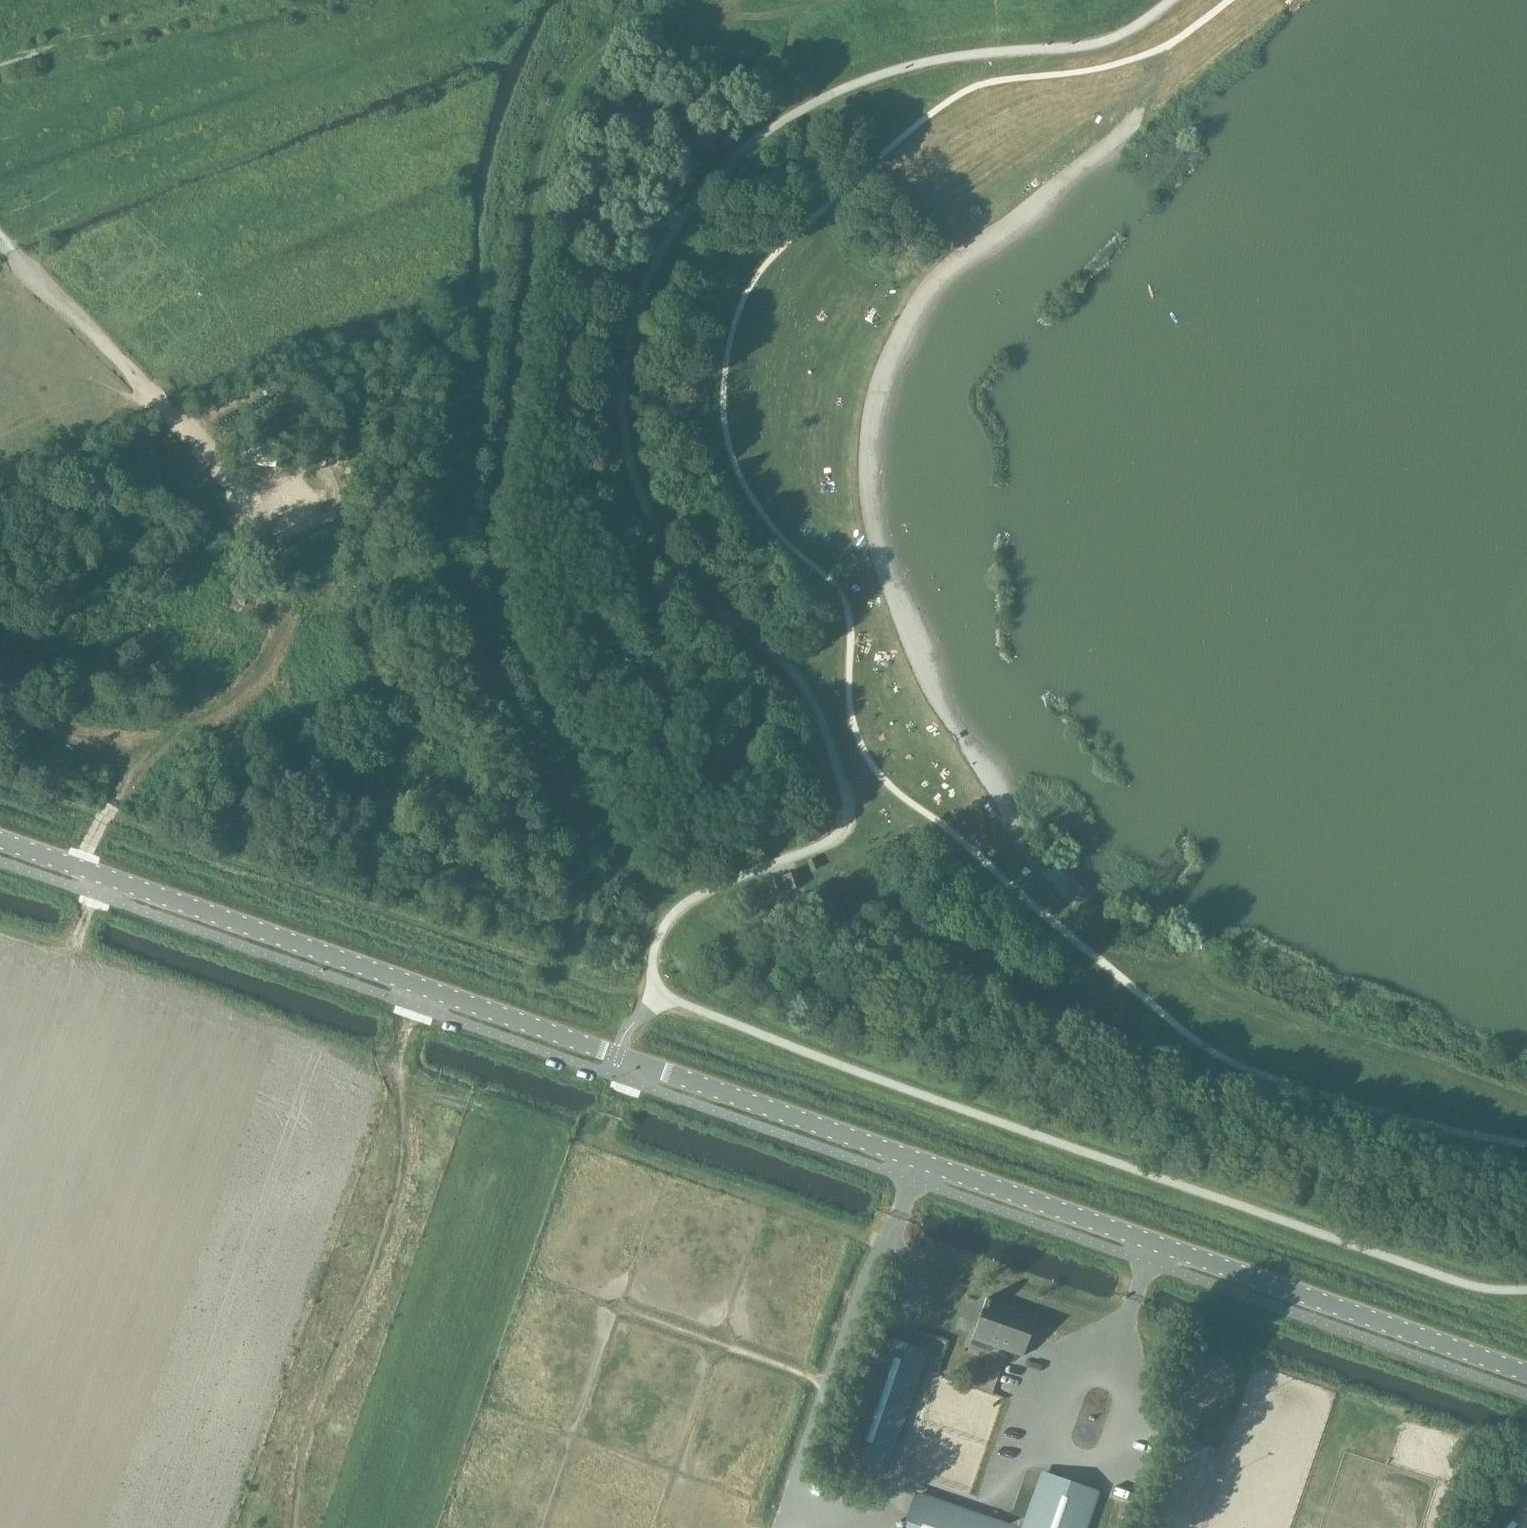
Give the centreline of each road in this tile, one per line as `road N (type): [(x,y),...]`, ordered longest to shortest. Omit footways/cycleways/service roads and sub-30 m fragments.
road 1 (tertiary): [(1526,1374),(0,841)]
road 2 (track): [(0,234),(230,479),(283,580),(280,621),(266,656),(238,692),(140,757),(102,820)]
road 3 (track): [(209,0),(0,70)]

